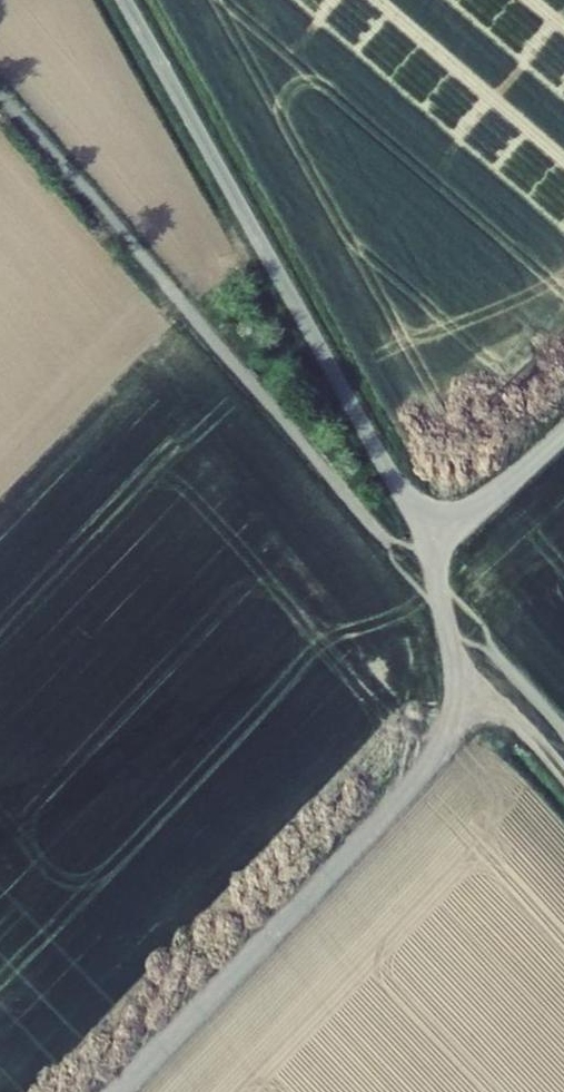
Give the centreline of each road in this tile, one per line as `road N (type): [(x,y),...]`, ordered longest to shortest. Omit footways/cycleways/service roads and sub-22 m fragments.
road 1 (unclassified): [(434,526),(393,479),(127,0)]
road 2 (unclassified): [(449,626),(456,688),(429,766),(120,1091)]
road 3 (unclassified): [(563,430),(487,500),(434,526)]
road 4 (track): [(563,775),(516,720),(455,671)]

